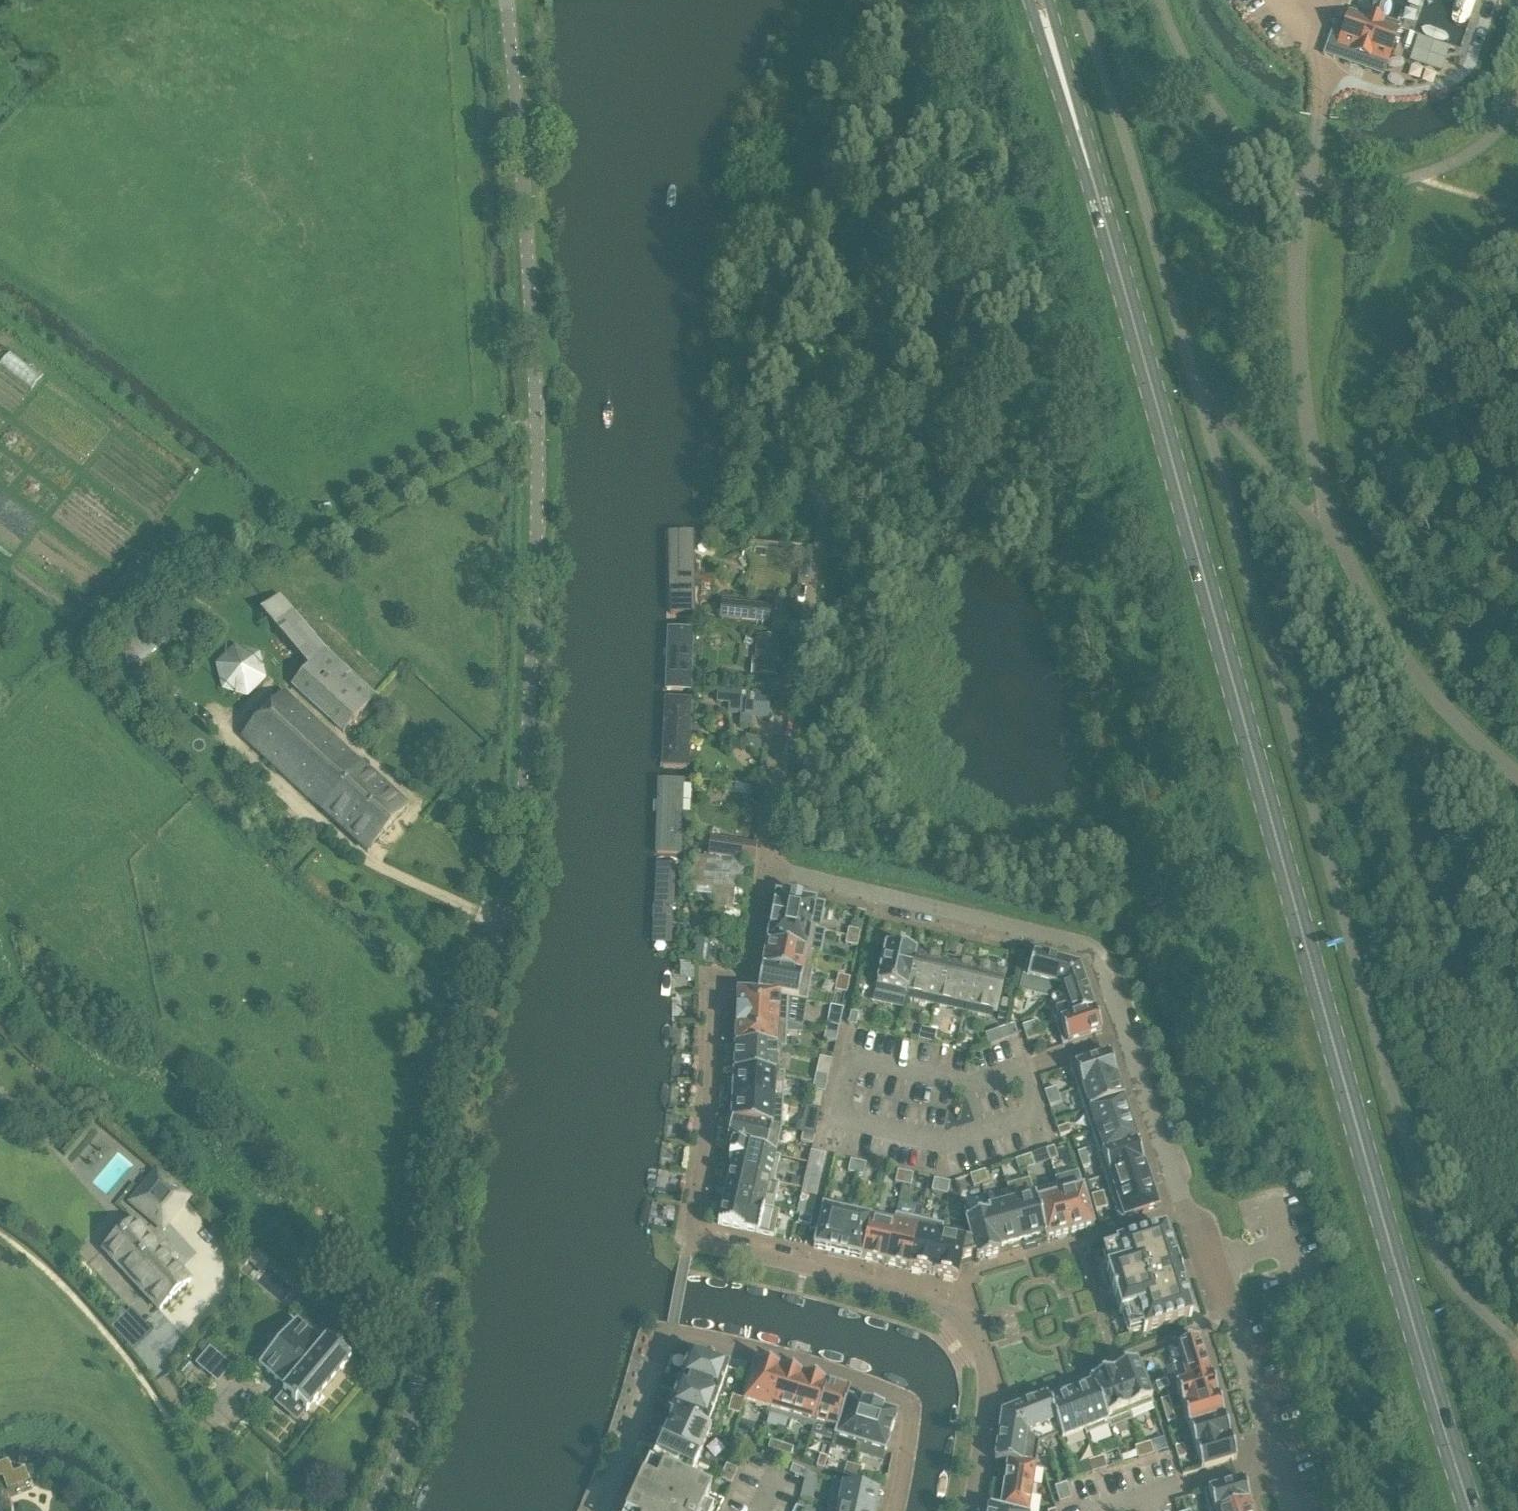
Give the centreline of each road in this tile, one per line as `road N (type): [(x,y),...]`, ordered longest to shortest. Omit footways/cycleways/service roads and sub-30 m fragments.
road 1 (secondary): [(1470,1510),(1038,0)]
road 2 (unclassified): [(512,0),(538,447),(524,811),(471,1047),(421,1378)]
road 3 (residential): [(1293,1510),(1236,1320),(1115,980),(1079,945),(771,871)]
road 4 (residential): [(966,1510),(990,1408),(975,1345),(950,1313),(693,1247),(719,985),(752,982),(771,871)]
road 5 (unclassified): [(1307,186),(1295,279),(1306,417),(1322,487),(1391,640),(1475,743),(1517,773)]
road 6 (residential): [(603,1510),(670,1335),(812,1362),(875,1381),(908,1401),(913,1419),(890,1510)]
road 7 (residential): [(771,871),(783,749),(817,568)]
road 8 (residential): [(421,1378),(373,1510)]

